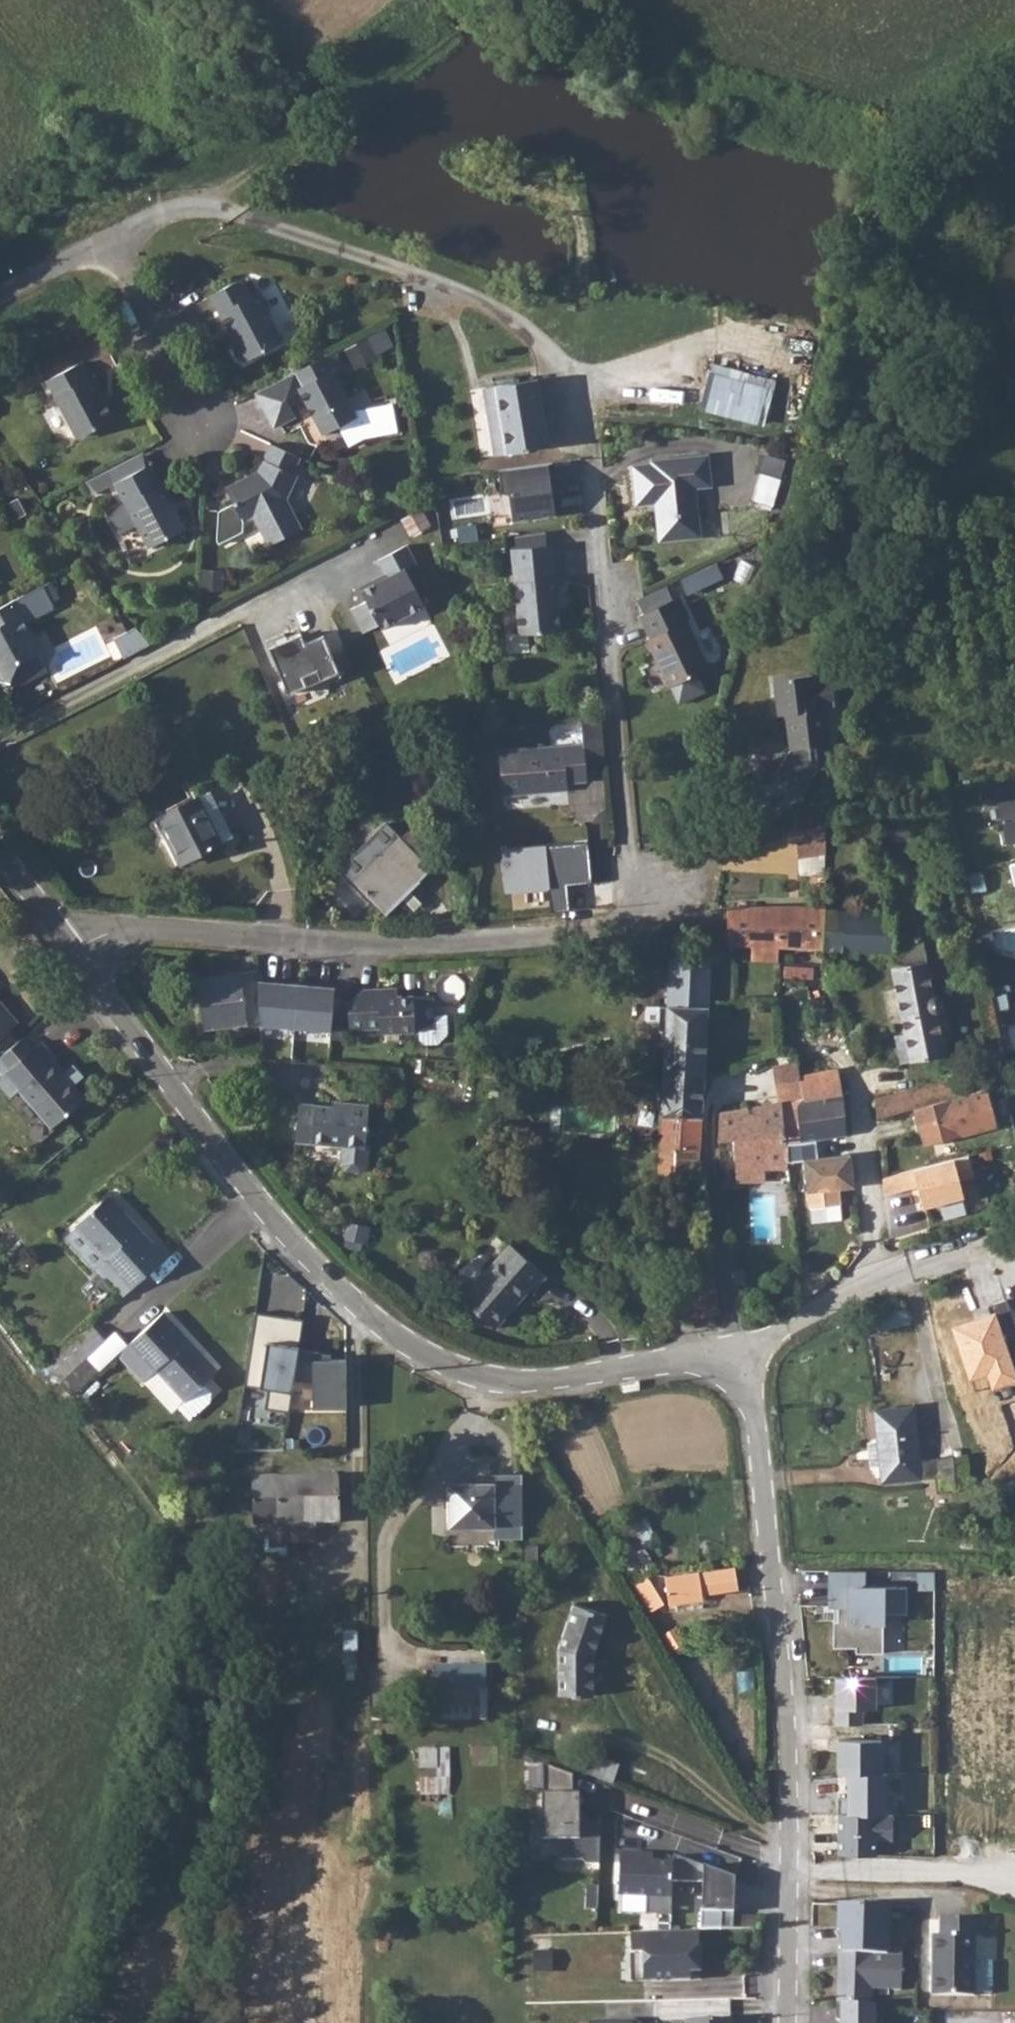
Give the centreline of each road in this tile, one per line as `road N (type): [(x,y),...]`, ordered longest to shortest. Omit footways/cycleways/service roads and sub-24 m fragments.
road 1 (residential): [(75,952),(119,932),(474,942),(624,925),(648,892),(629,856),(591,457)]
road 2 (residential): [(746,1361),(626,1382),(478,1386),(418,1364),(347,1302),(225,1162),(75,952)]
road 3 (residential): [(786,2022),(780,1655),(746,1361)]
road 4 (residential): [(746,1361),(871,1284),(1014,1237)]
road 5 (residential): [(112,240),(200,424)]
road 6 (residential): [(112,240),(159,215),(201,208),(234,216)]
road 7 (residential): [(0,300),(112,240)]
road 8 (residential): [(75,952),(0,852)]

